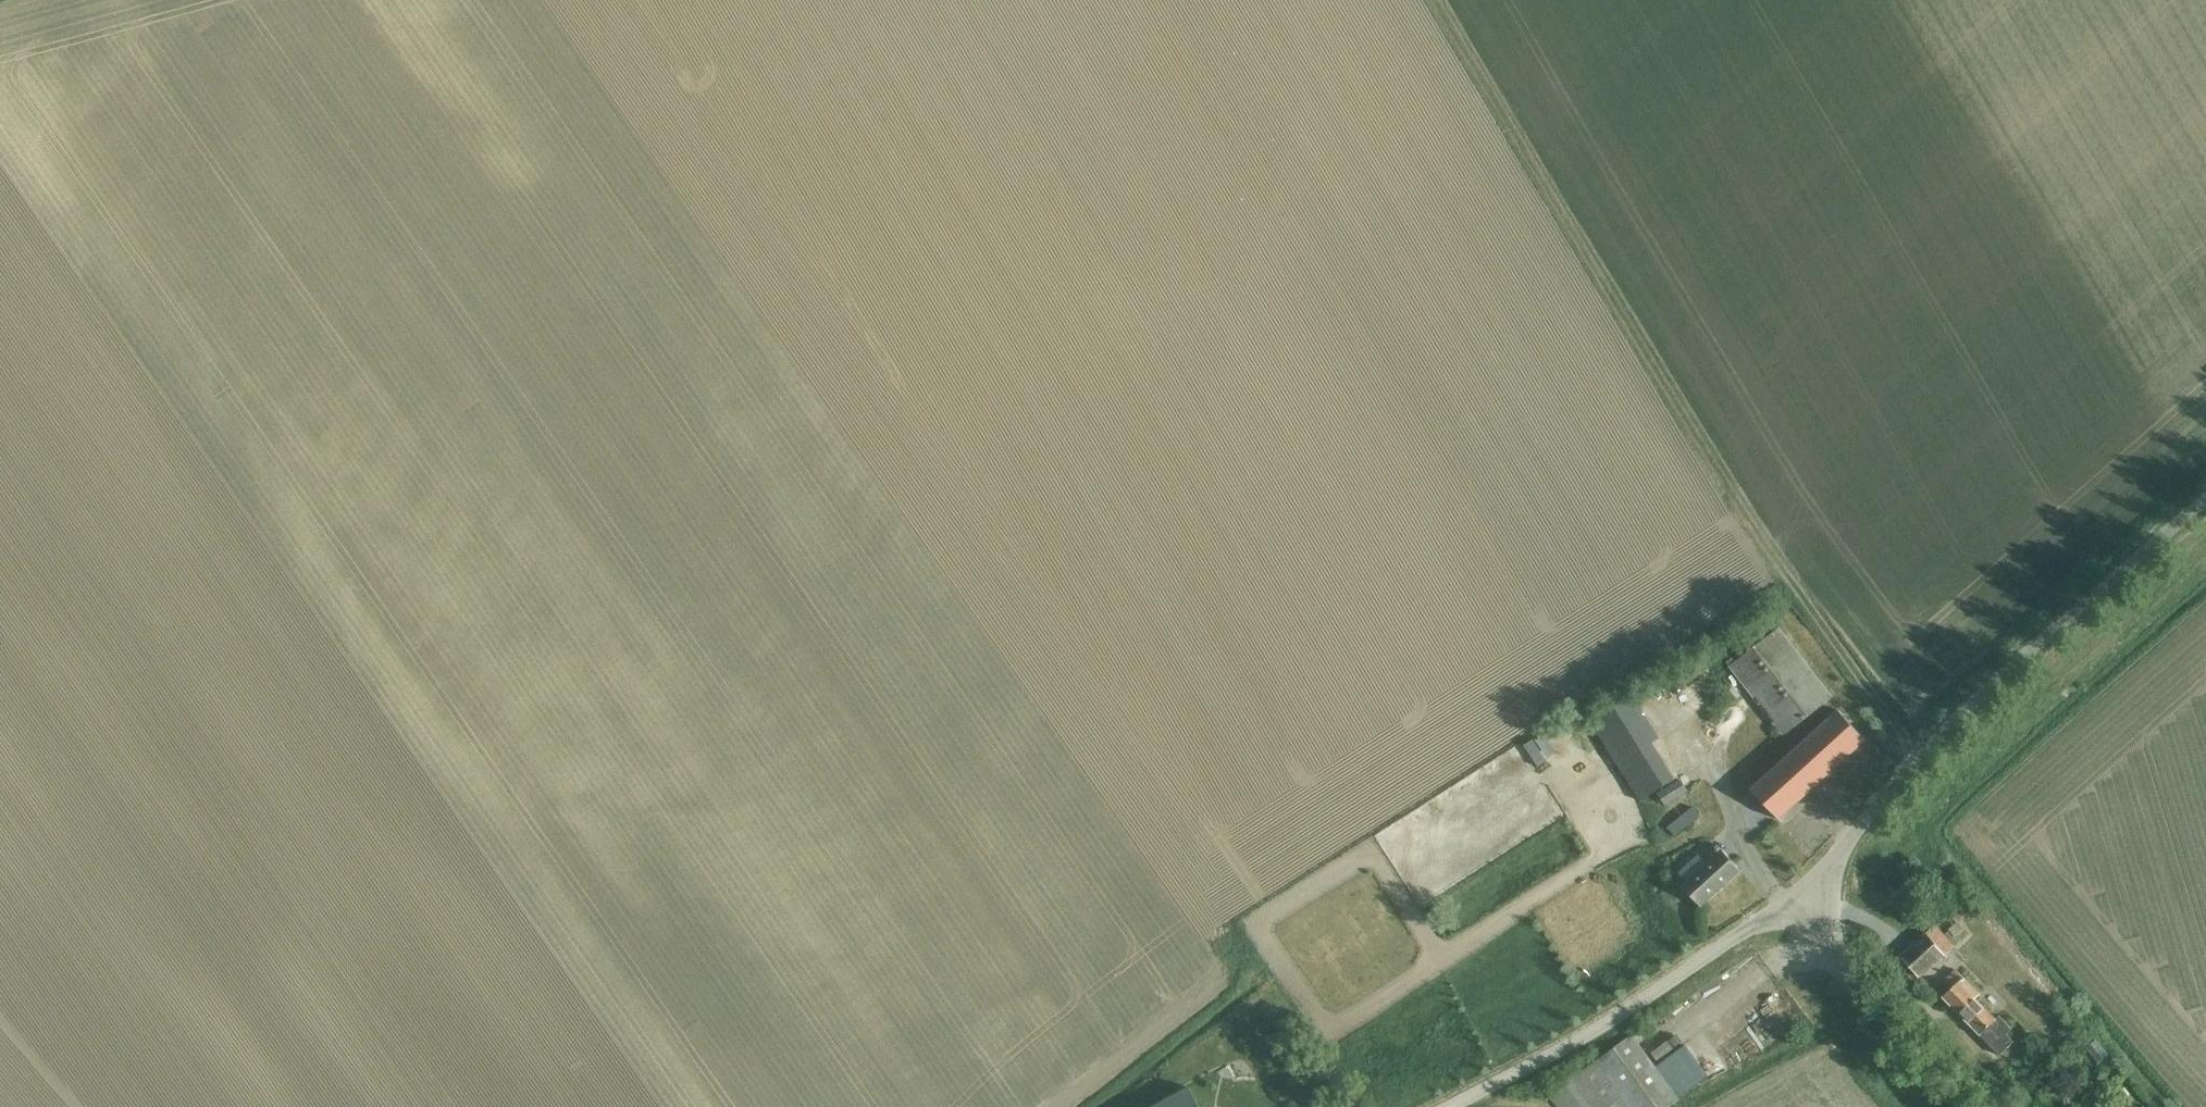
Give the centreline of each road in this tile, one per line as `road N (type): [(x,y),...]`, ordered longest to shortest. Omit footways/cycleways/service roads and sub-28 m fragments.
road 1 (track): [(1916,764),(1738,498),(1439,0)]
road 2 (tertiary): [(1802,893),(1916,764),(2205,504)]
road 3 (unclassified): [(1451,1106),(1586,1036),(1802,893)]
road 4 (tertiary): [(1960,1106),(1802,893)]

